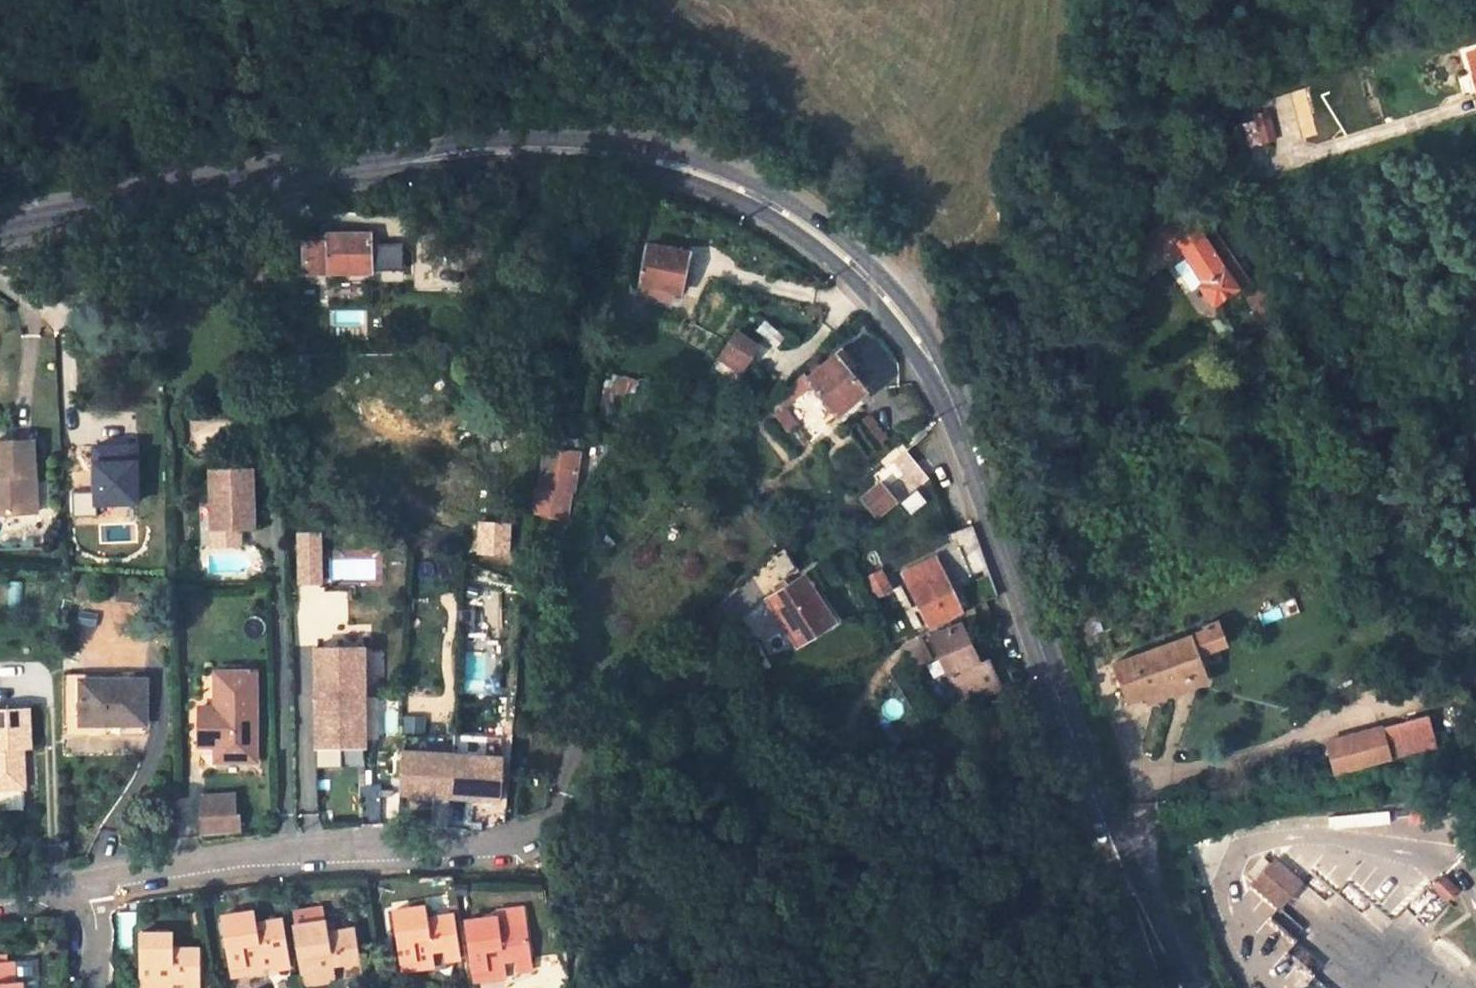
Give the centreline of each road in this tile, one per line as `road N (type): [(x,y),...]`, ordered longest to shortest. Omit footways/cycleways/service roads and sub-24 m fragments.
road 1 (secondary): [(1175,987),(1075,748),(950,400),(912,329),(828,246),(761,198),(624,156),(525,151),(0,228)]
road 2 (track): [(1379,132),(1242,175),(1189,172),(1155,186),(950,400)]
road 3 (residential): [(96,882),(249,855),(458,846),(544,828)]

